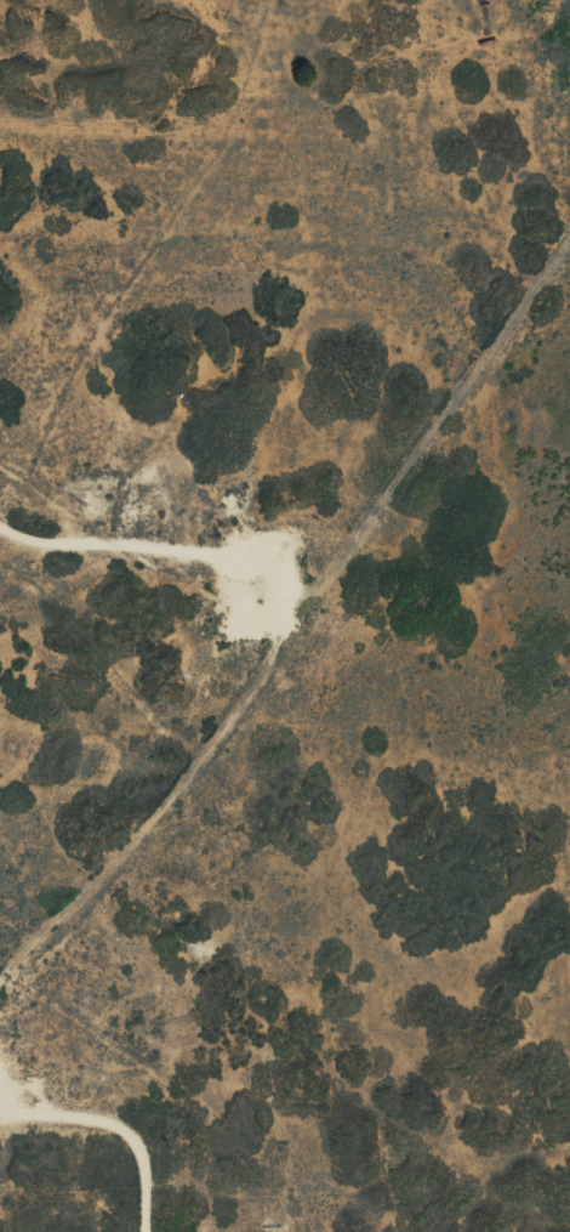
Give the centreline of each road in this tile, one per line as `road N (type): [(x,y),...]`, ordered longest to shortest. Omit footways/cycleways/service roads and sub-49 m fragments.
road 1 (residential): [(0,877),(112,829),(291,587),(303,544),(352,520),(569,216)]
road 2 (residential): [(303,544),(272,507),(0,490)]
road 3 (residential): [(147,1231),(143,1139),(118,1107),(0,1096)]

